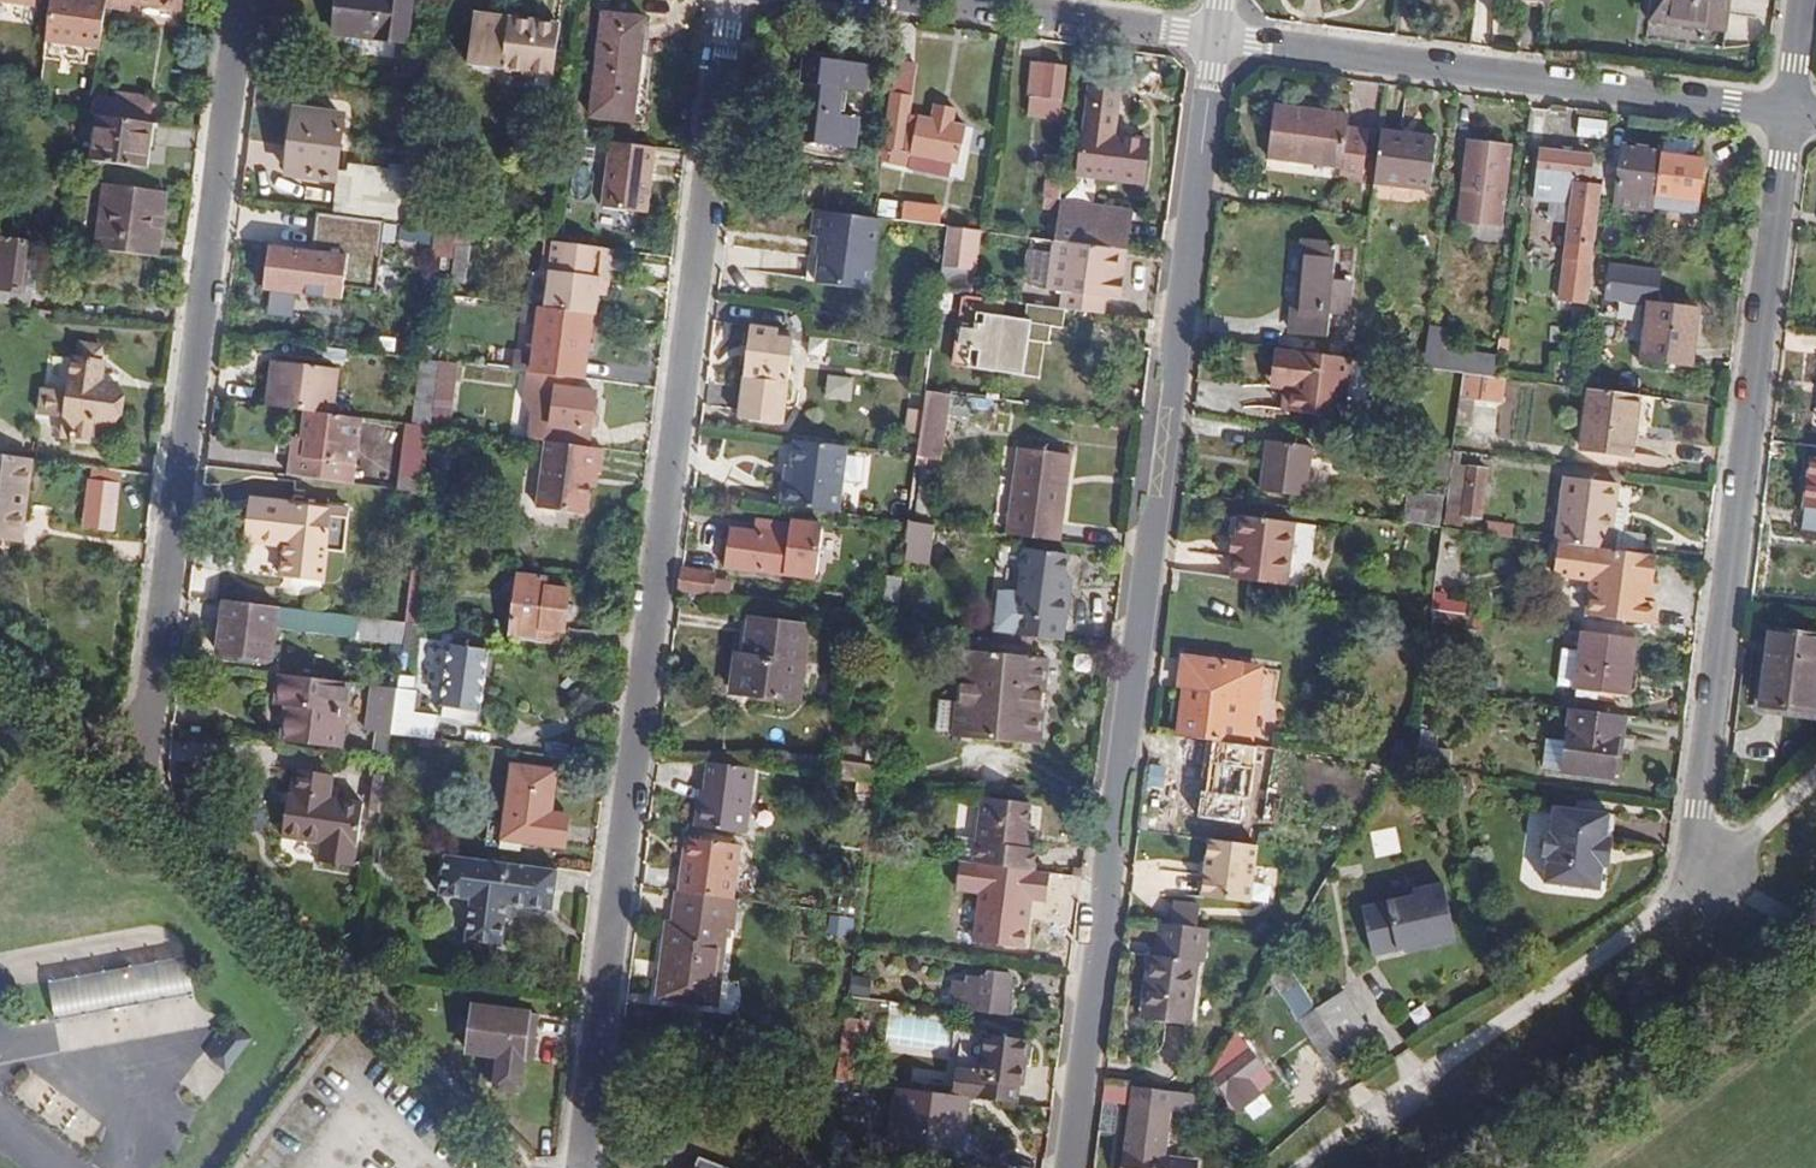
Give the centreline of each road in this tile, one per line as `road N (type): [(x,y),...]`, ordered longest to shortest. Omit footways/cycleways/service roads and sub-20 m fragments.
road 1 (residential): [(734,0),(573,1167)]
road 2 (residential): [(1070,1167),(1222,36)]
road 3 (residential): [(245,0),(144,775)]
road 4 (residential): [(1792,115),(1701,814),(1712,871)]
road 5 (unclassified): [(1792,115),(1222,36)]
road 6 (unclassified): [(1222,36),(954,0)]

